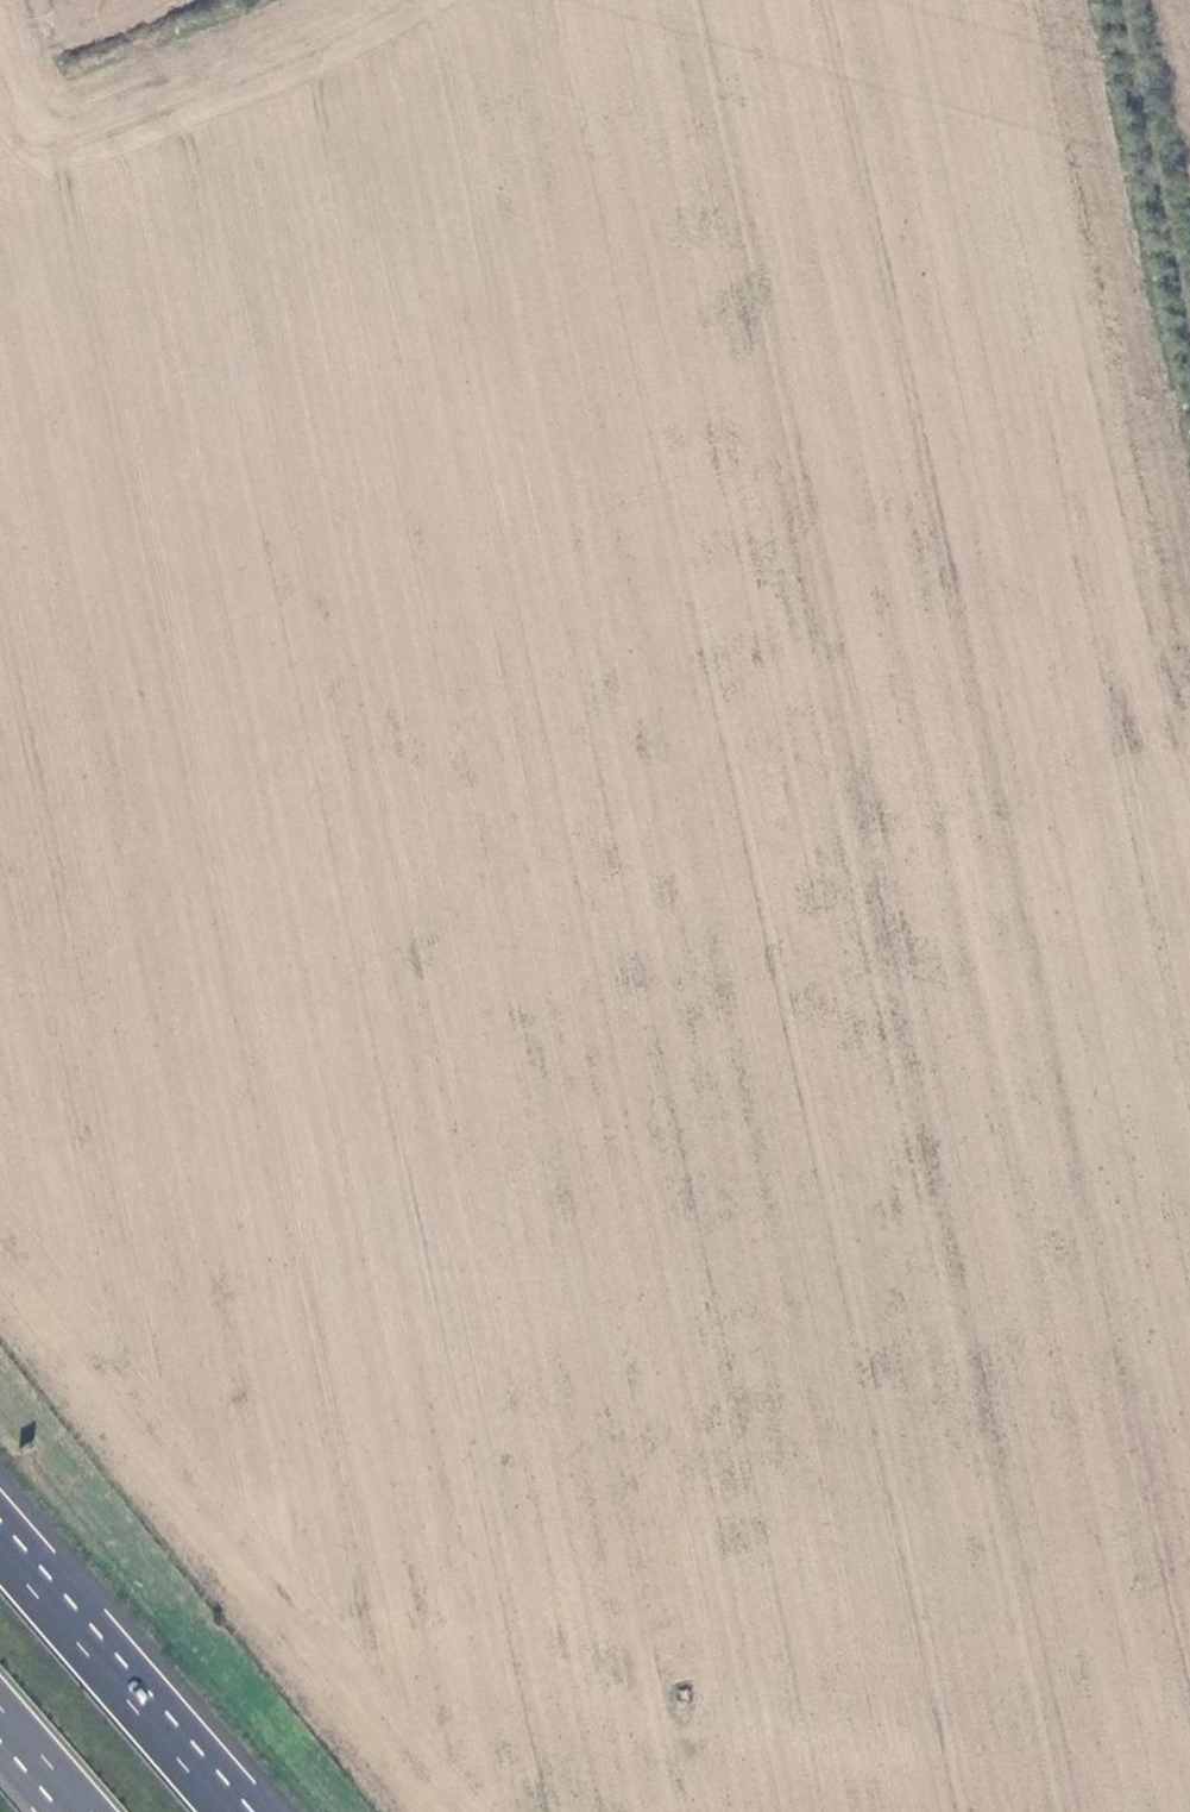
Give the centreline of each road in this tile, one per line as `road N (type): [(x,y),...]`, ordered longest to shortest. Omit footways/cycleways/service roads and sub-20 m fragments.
road 1 (trunk): [(227,1811),(0,1550)]
road 2 (trunk): [(0,1708),(90,1811)]

